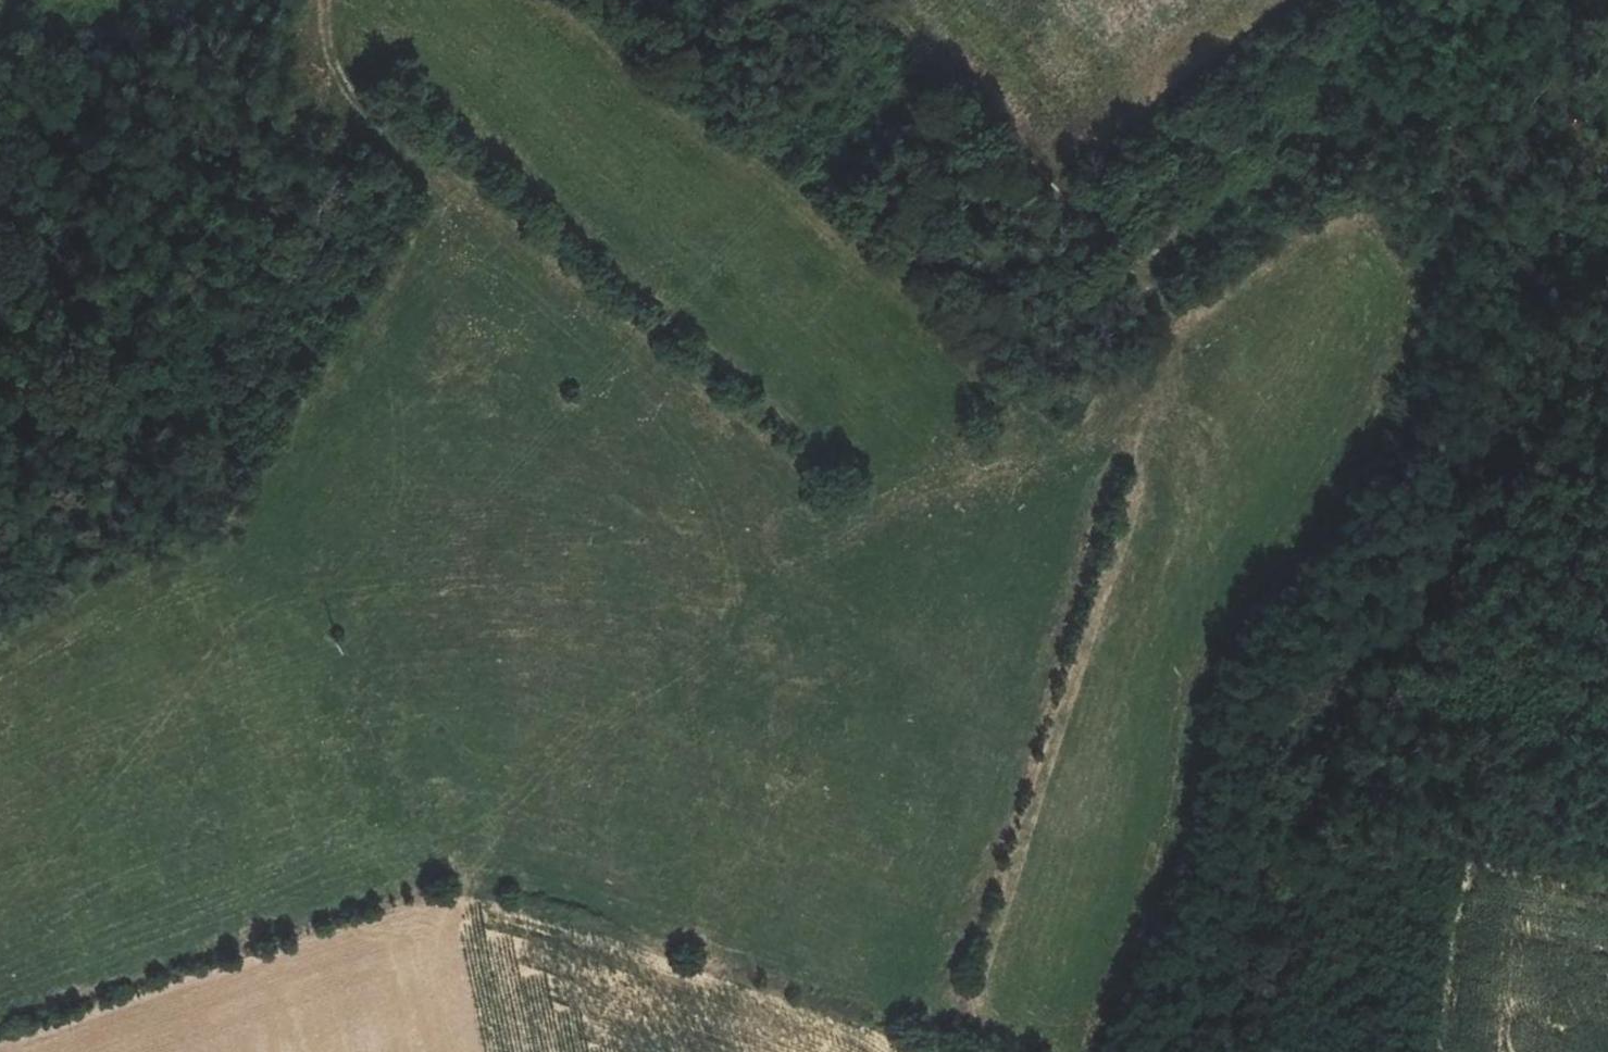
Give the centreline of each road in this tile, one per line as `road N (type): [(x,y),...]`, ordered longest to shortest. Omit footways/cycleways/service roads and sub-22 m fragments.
road 1 (track): [(891,0),(1101,238),(1153,244),(1366,71)]

